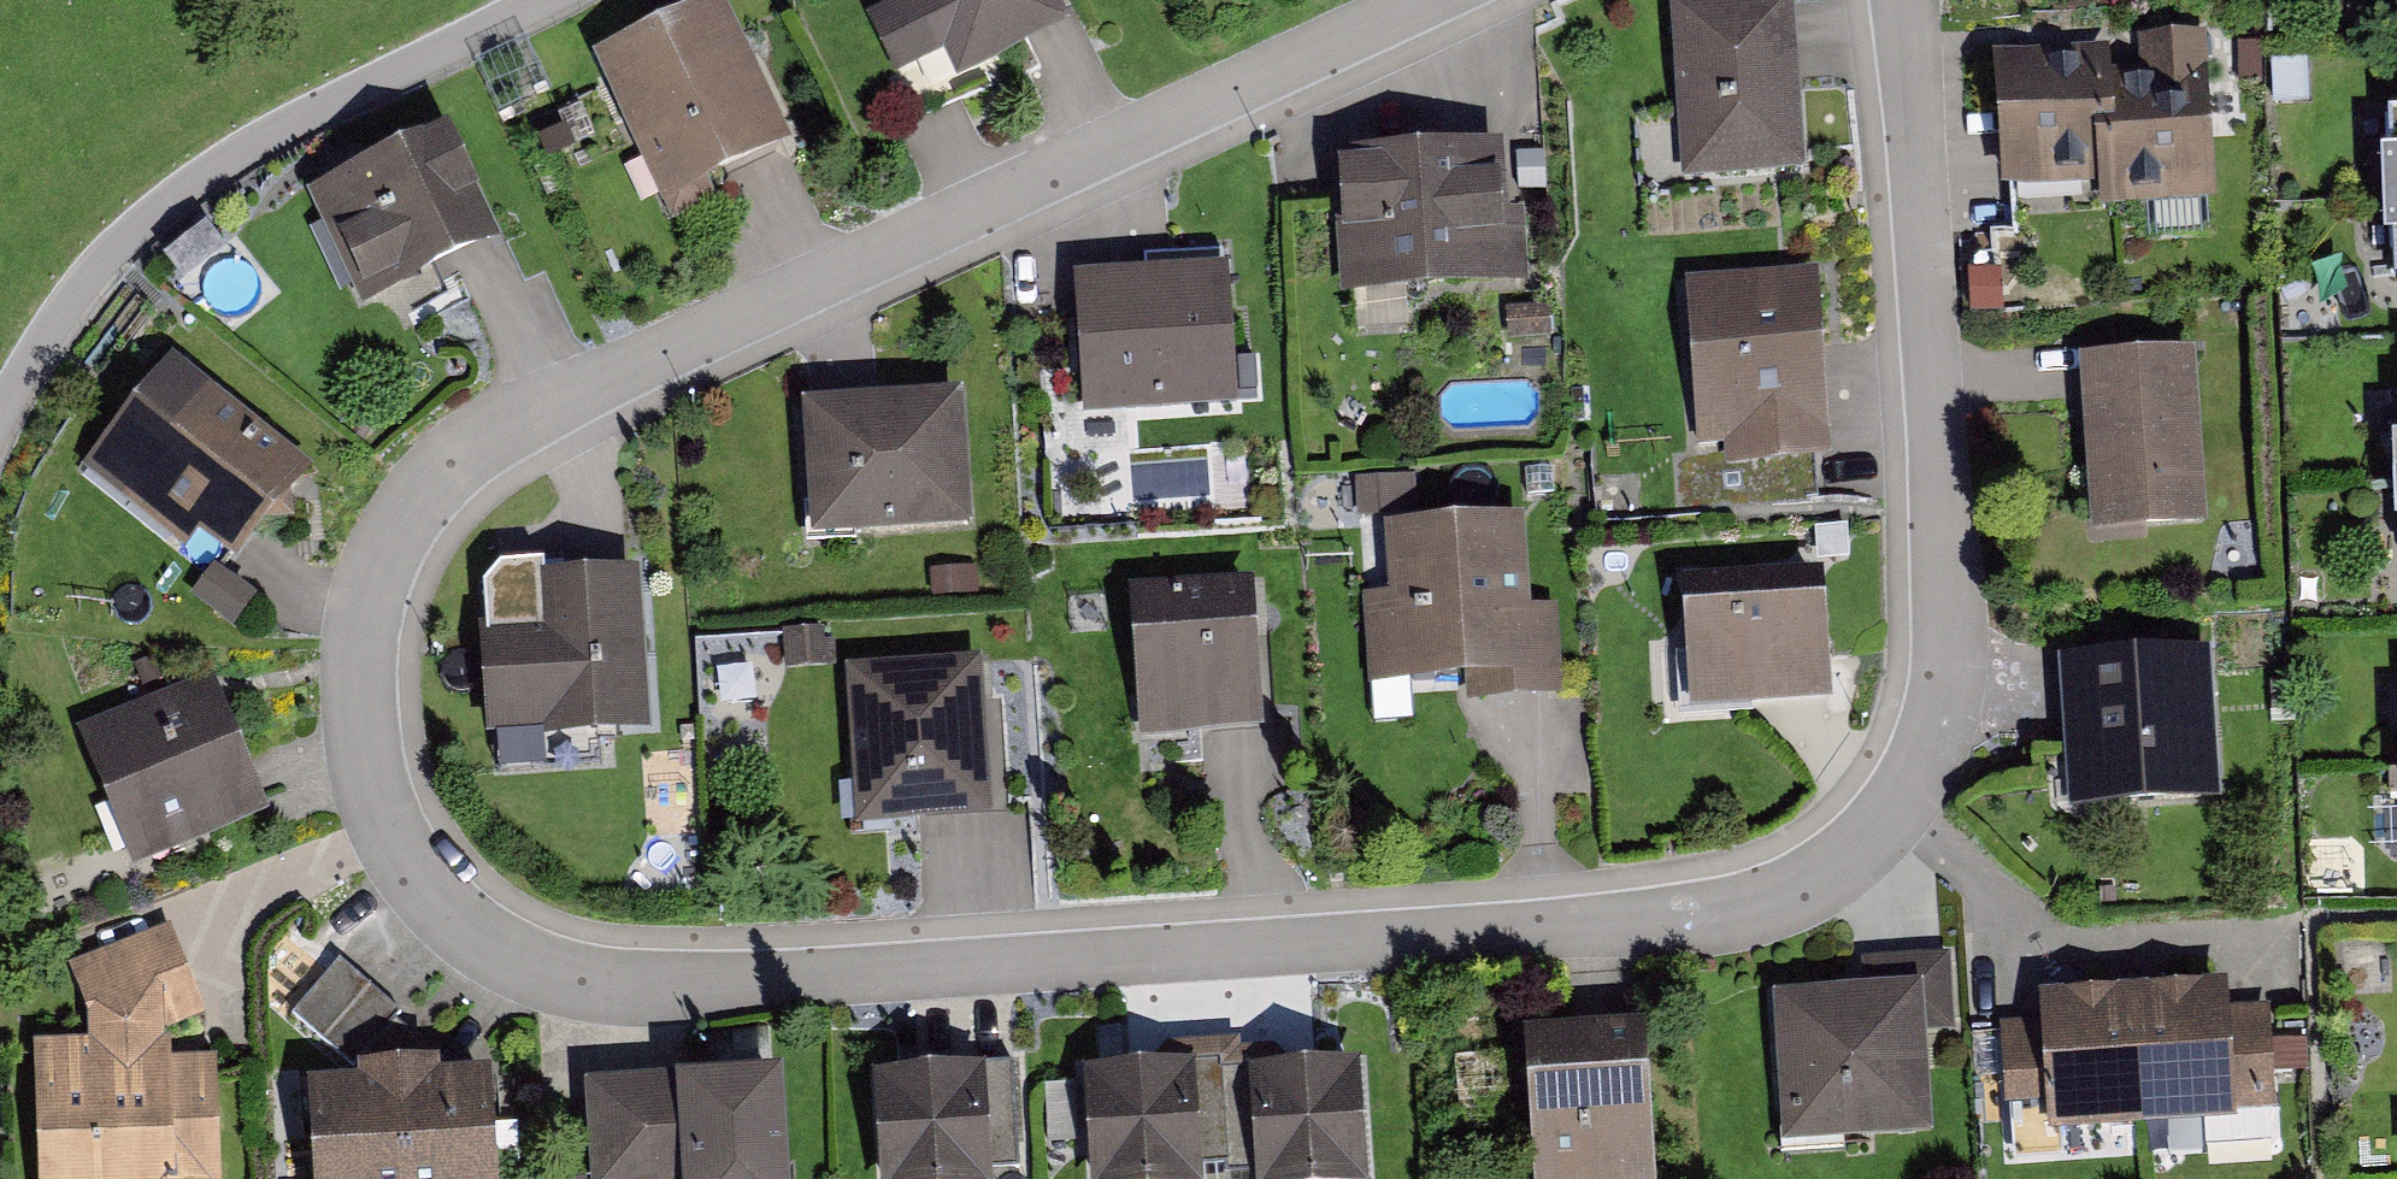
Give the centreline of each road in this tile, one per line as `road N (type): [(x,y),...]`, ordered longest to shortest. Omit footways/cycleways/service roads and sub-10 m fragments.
road 1 (residential): [(1443,0),(525,422),(465,457),(415,507),(381,567),(361,629),(365,755),(412,874),(476,942),(580,982),(1715,916),(1814,878),(1863,841),(1895,802),(1933,729),(1945,643)]
road 2 (track): [(546,0),(248,145),(77,298),(0,420)]
road 3 (residential): [(1945,643),(1905,0)]

